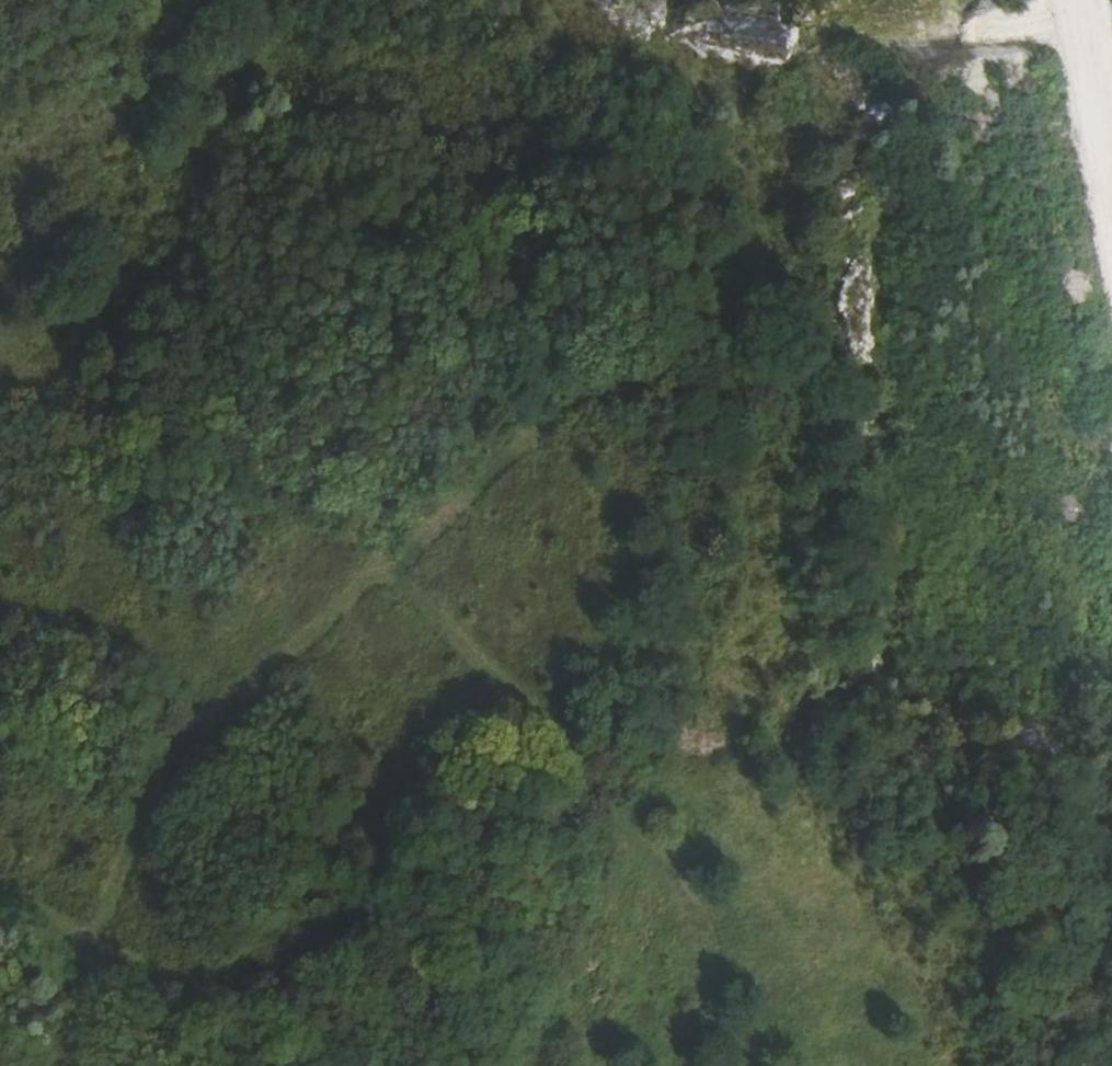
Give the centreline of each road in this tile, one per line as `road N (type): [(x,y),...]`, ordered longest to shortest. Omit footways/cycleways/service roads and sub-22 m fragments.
road 1 (track): [(689,1065),(714,980),(676,868),(551,769),(419,601),(354,594),(185,775),(85,934)]
road 2 (track): [(236,80),(201,245),(119,337),(0,392)]
road 3 (track): [(254,1065),(236,1038),(85,934),(0,911)]
road 4 (track): [(1111,241),(1063,0)]

